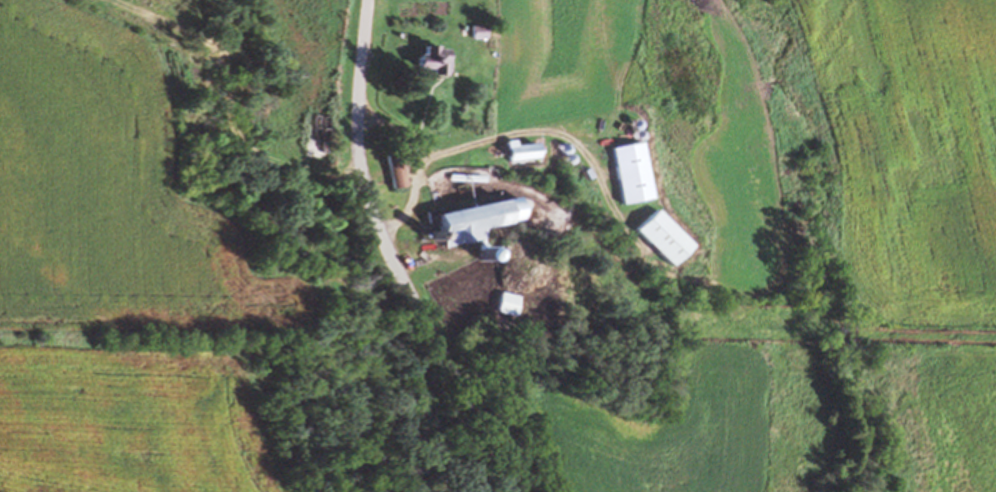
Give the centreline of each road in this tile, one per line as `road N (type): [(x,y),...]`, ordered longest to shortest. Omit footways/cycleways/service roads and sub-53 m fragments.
road 1 (residential): [(513,491),(369,210),(358,98),(369,0)]

